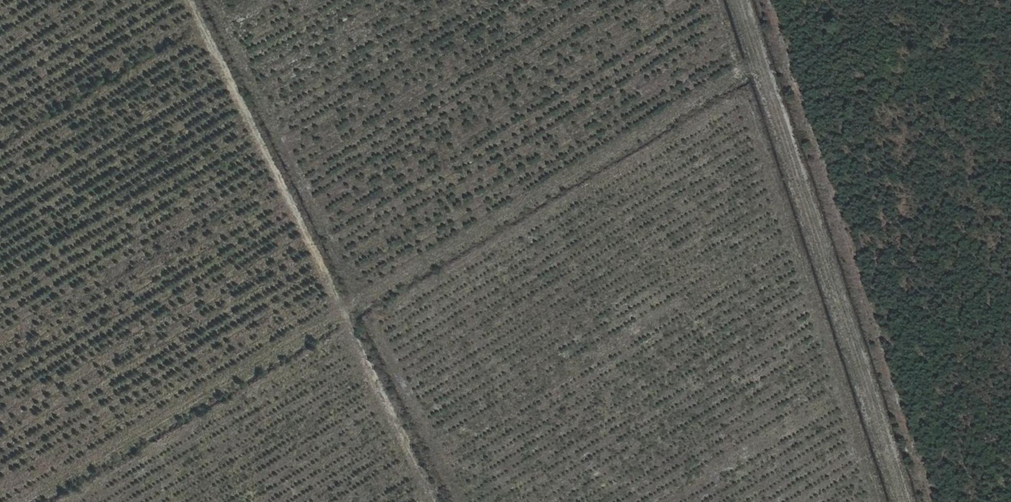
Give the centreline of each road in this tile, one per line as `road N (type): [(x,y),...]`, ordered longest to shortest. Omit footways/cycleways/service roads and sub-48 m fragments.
road 1 (track): [(898,501),(737,0)]

